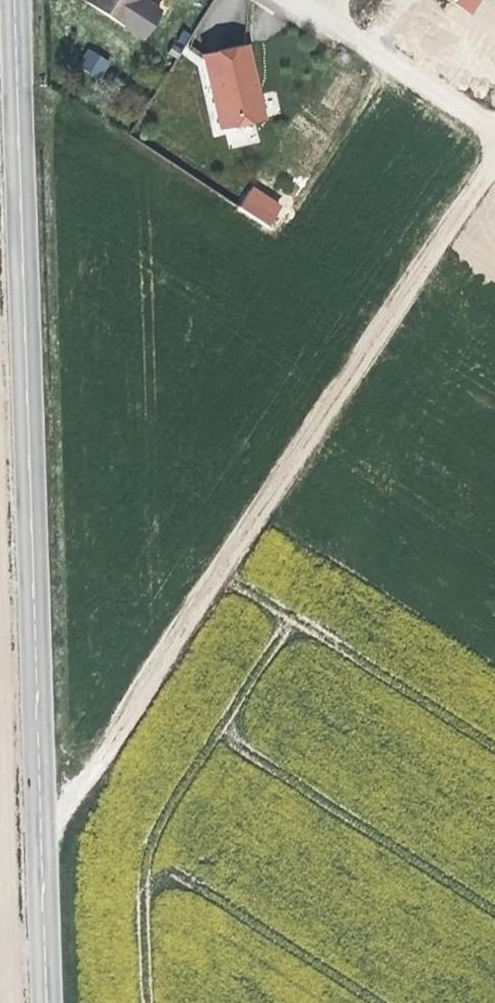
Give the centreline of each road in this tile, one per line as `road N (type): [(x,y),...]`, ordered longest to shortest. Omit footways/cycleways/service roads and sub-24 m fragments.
road 1 (tertiary): [(12,0),(41,1002)]
road 2 (track): [(35,785),(94,786),(494,145)]
road 3 (track): [(494,132),(317,15)]

